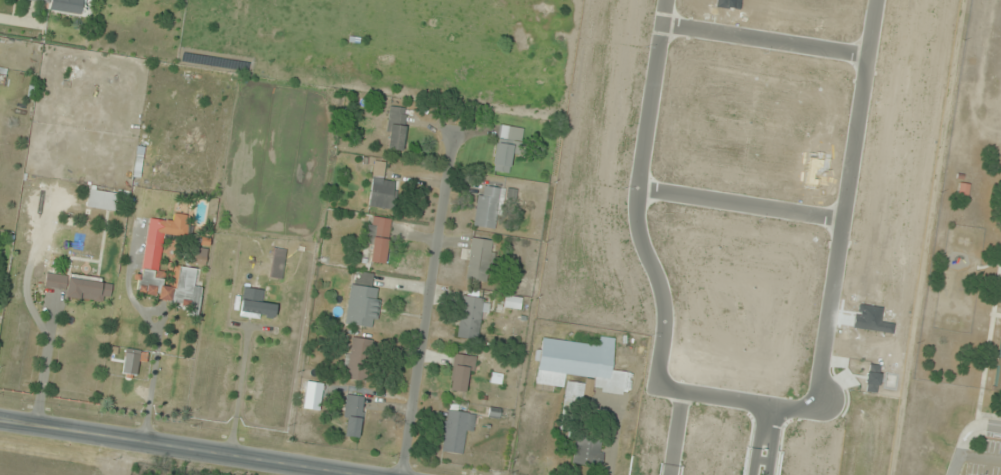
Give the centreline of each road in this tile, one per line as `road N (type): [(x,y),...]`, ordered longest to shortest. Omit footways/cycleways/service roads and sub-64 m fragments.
road 1 (residential): [(667,0),(637,204),(664,307),(656,387),(814,412),(876,0)]
road 2 (residential): [(468,474),(548,0)]
road 3 (secondary): [(0,418),(371,474)]
road 4 (residential): [(405,474),(452,137)]
road 5 (residential): [(663,25),(868,55)]
road 6 (residential): [(638,191),(843,221)]

